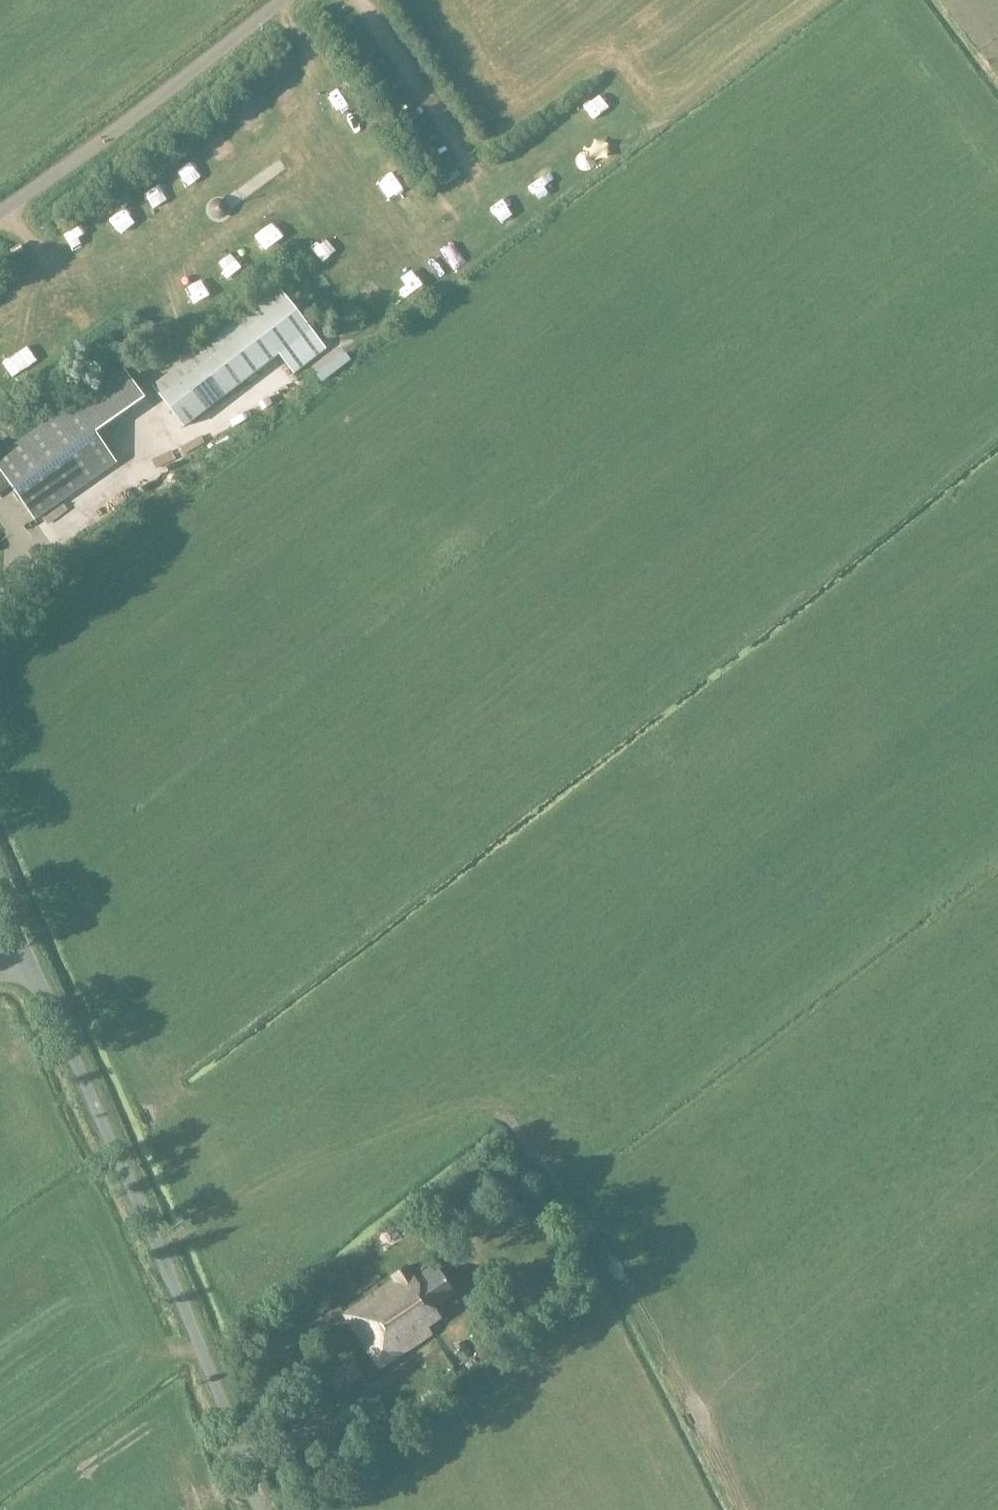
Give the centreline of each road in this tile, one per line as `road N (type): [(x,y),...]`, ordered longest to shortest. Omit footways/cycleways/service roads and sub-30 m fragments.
road 1 (unclassified): [(257,1509),(203,1359),(26,955)]
road 2 (unclassified): [(0,210),(281,0)]

